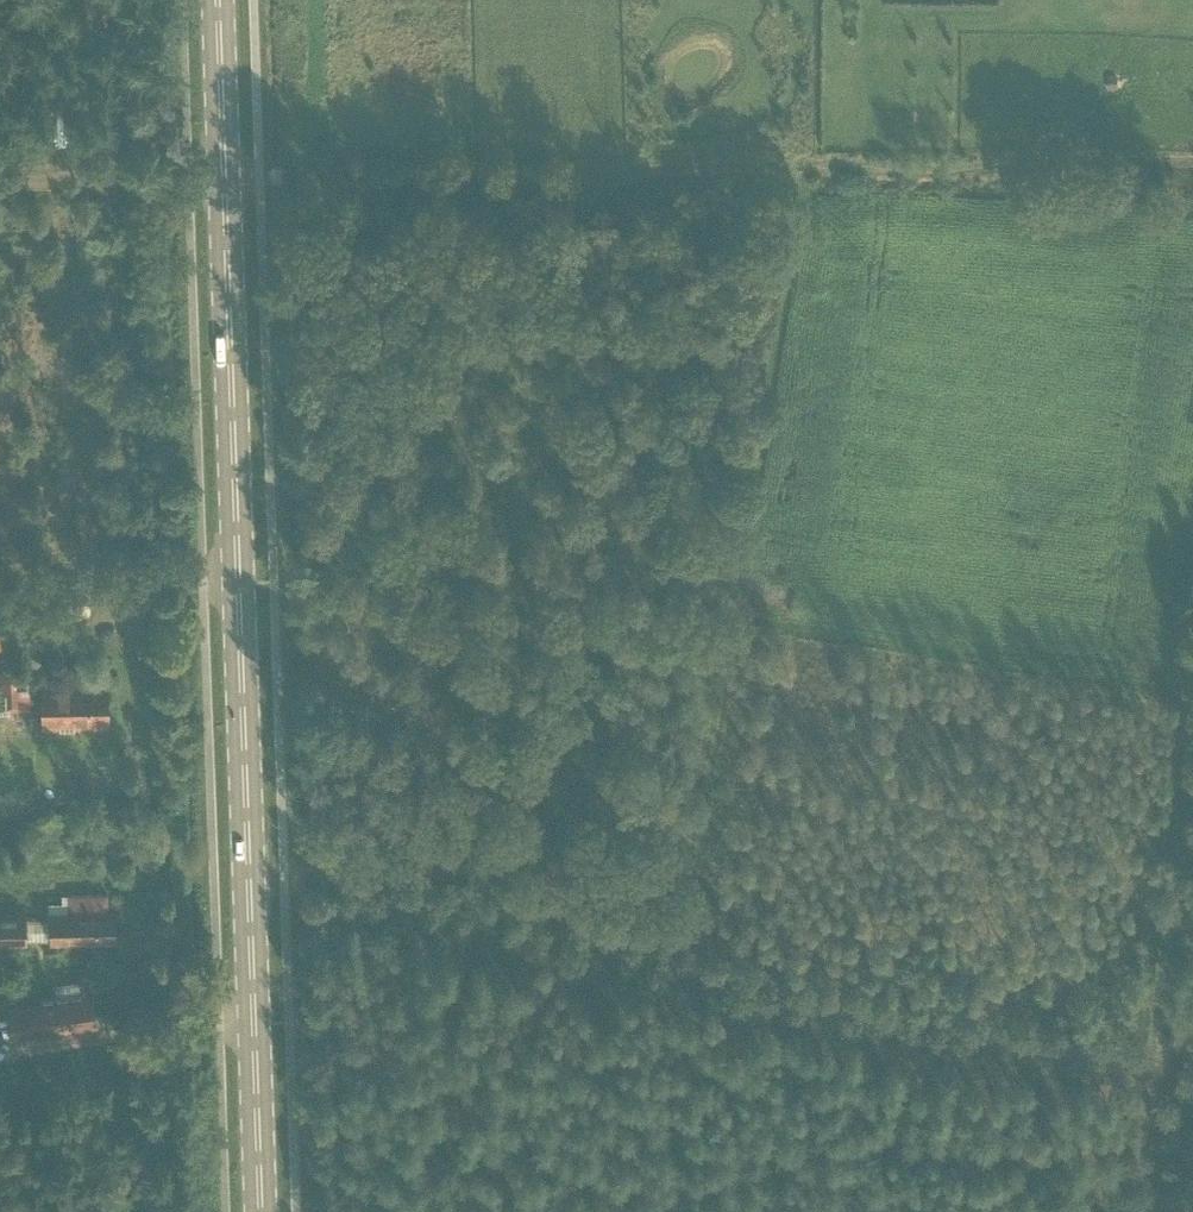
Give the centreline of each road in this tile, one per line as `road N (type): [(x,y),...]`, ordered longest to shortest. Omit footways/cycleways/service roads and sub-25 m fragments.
road 1 (track): [(1192,734),(1140,1039),(249,877)]
road 2 (track): [(1192,170),(230,182)]
road 3 (primary): [(253,1020),(230,182)]
road 4 (unclassified): [(0,180),(230,182)]
road 5 (primary): [(258,1211),(253,1020)]
road 6 (primary): [(230,182),(222,0)]
road 7 (track): [(1140,1039),(1142,1211)]

